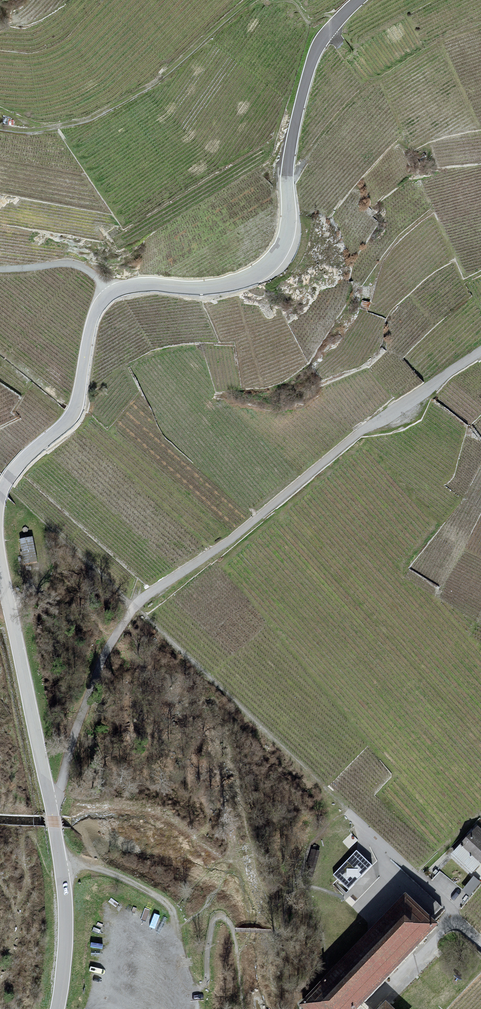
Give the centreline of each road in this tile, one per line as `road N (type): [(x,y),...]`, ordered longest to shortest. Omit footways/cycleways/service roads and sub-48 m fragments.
road 1 (unclassified): [(0,492),(73,415),(92,321),(108,294),(142,285),(220,285),(273,260),(287,228),(288,162),(312,61),(358,0)]
road 2 (unclassified): [(50,800),(59,793),(103,659),(139,601),(480,352)]
road 3 (track): [(0,127),(88,119),(152,86),(255,0)]
road 4 (unclassified): [(50,800),(0,566)]
road 5 (unclassified): [(58,1008),(65,907),(50,800)]
road 6 (track): [(61,868),(96,869),(157,896),(174,920),(167,948)]
road 7 (track): [(109,293),(68,264),(0,269)]

